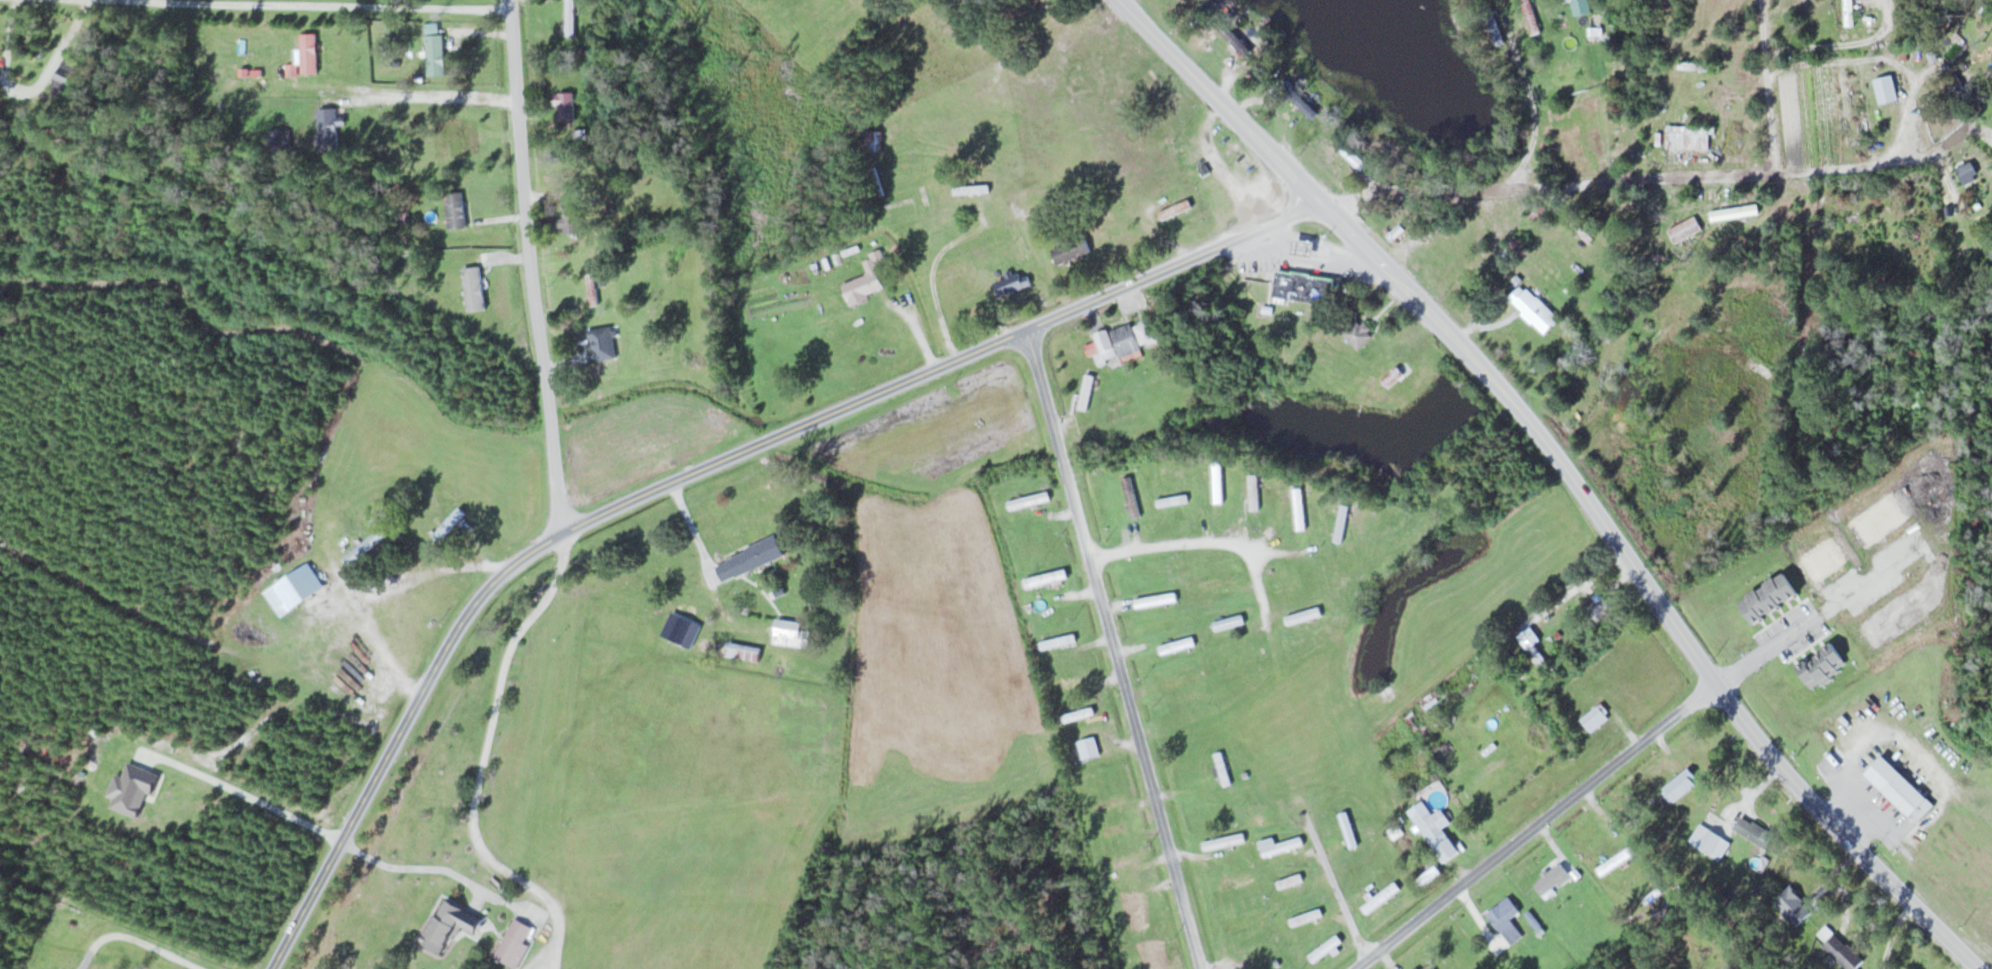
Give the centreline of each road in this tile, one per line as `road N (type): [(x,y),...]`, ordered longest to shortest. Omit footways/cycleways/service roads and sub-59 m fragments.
road 1 (residential): [(274,968),(437,660),(506,567),(560,530),(1324,198)]
road 2 (secondary): [(1324,198),(1728,677),(1799,786),(1982,968)]
road 3 (residential): [(1201,968),(1025,331)]
road 4 (residential): [(1324,198),(1415,180),(1940,154)]
road 5 (residential): [(509,0),(560,530)]
road 6 (residential): [(1728,677),(1351,968)]
road 7 (track): [(0,544),(256,664),(390,675)]
road 8 (track): [(369,363),(284,327),(224,332),(206,323),(176,285),(0,282)]
road 9 (secondary): [(1124,0),(1324,198)]
road 10 (residential): [(1760,0),(1771,166)]

